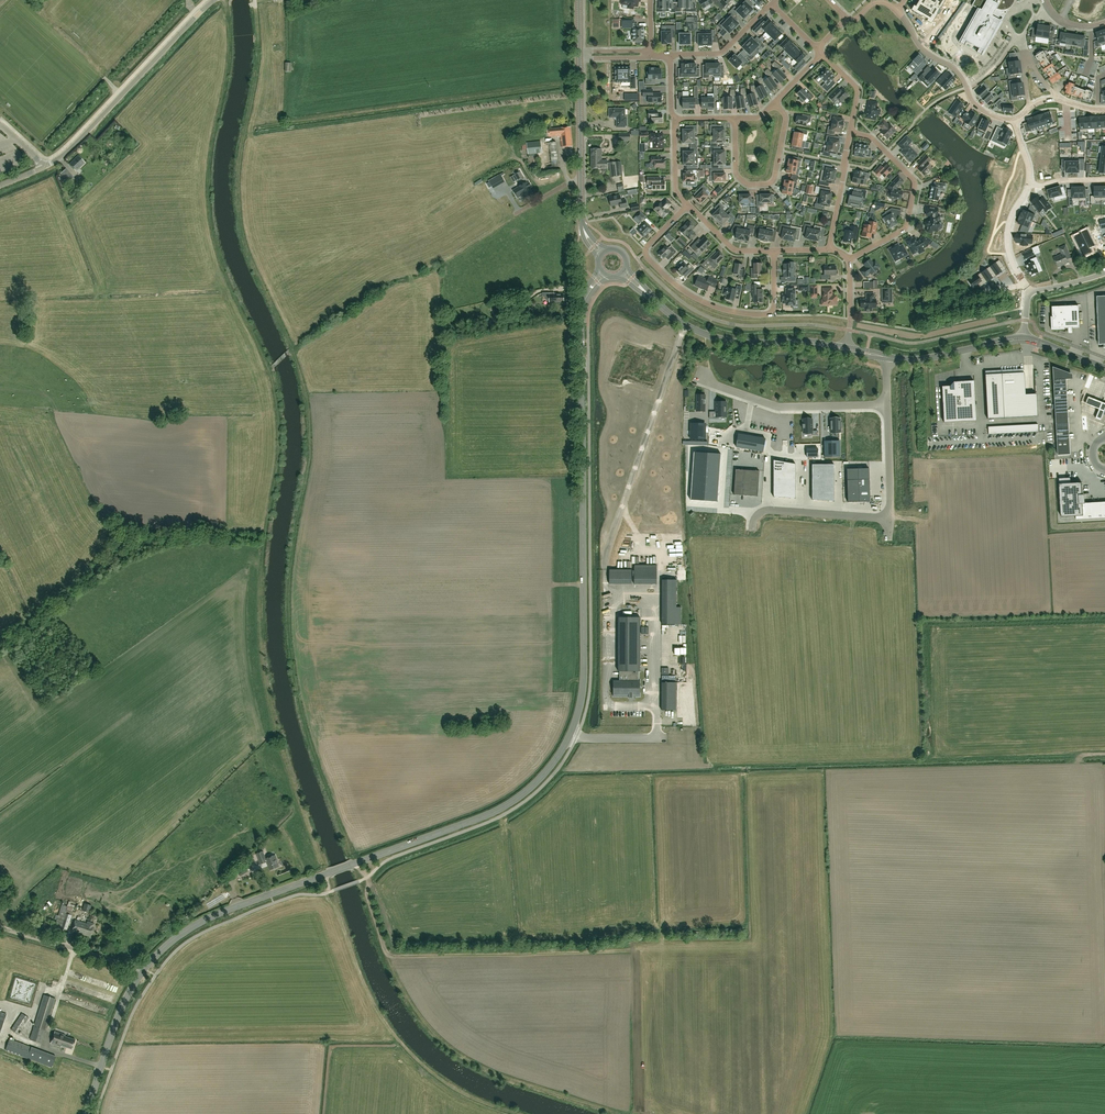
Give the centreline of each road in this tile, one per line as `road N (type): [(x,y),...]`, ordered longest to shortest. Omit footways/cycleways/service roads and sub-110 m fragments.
road 1 (tertiary): [(143,970),(206,921),(491,813),(539,780),(562,749),(584,679),(586,294)]
road 2 (track): [(226,0),(230,48),(210,209),(231,288),(269,369),(280,432),(262,644),(279,735),(332,891)]
road 3 (track): [(523,1113),(465,1093),(410,1052),(372,998),(332,891)]
road 4 (track): [(0,644),(74,590),(123,534),(266,539)]
road 5 (unclassified): [(0,185),(59,158),(213,0)]
road 6 (residential): [(689,205),(645,252),(702,302),(738,313),(773,311),(773,251)]
road 7 (track): [(387,952),(635,951)]
road 8 (residential): [(848,260),(905,227),(915,183),(869,137),(850,132)]
road 9 (unclassified): [(700,379),(778,406),(889,406)]
road 10 (residential): [(735,118),(736,174),(751,185),(769,183),(786,120),(774,104)]
road 11 (primary): [(809,342),(720,339),(684,324),(647,294)]
road 12 (primary): [(583,227),(579,58)]
road 13 (residential): [(1015,120),(978,107),(963,77),(923,49),(896,11)]
road 14 (tertiary): [(87,1113),(119,1012),(143,970)]
road 15 (unclassified): [(143,970),(0,928)]
road 16 (unclassified): [(889,518),(770,510),(752,527)]
road 17 (residential): [(670,56),(723,52),(771,4)]

